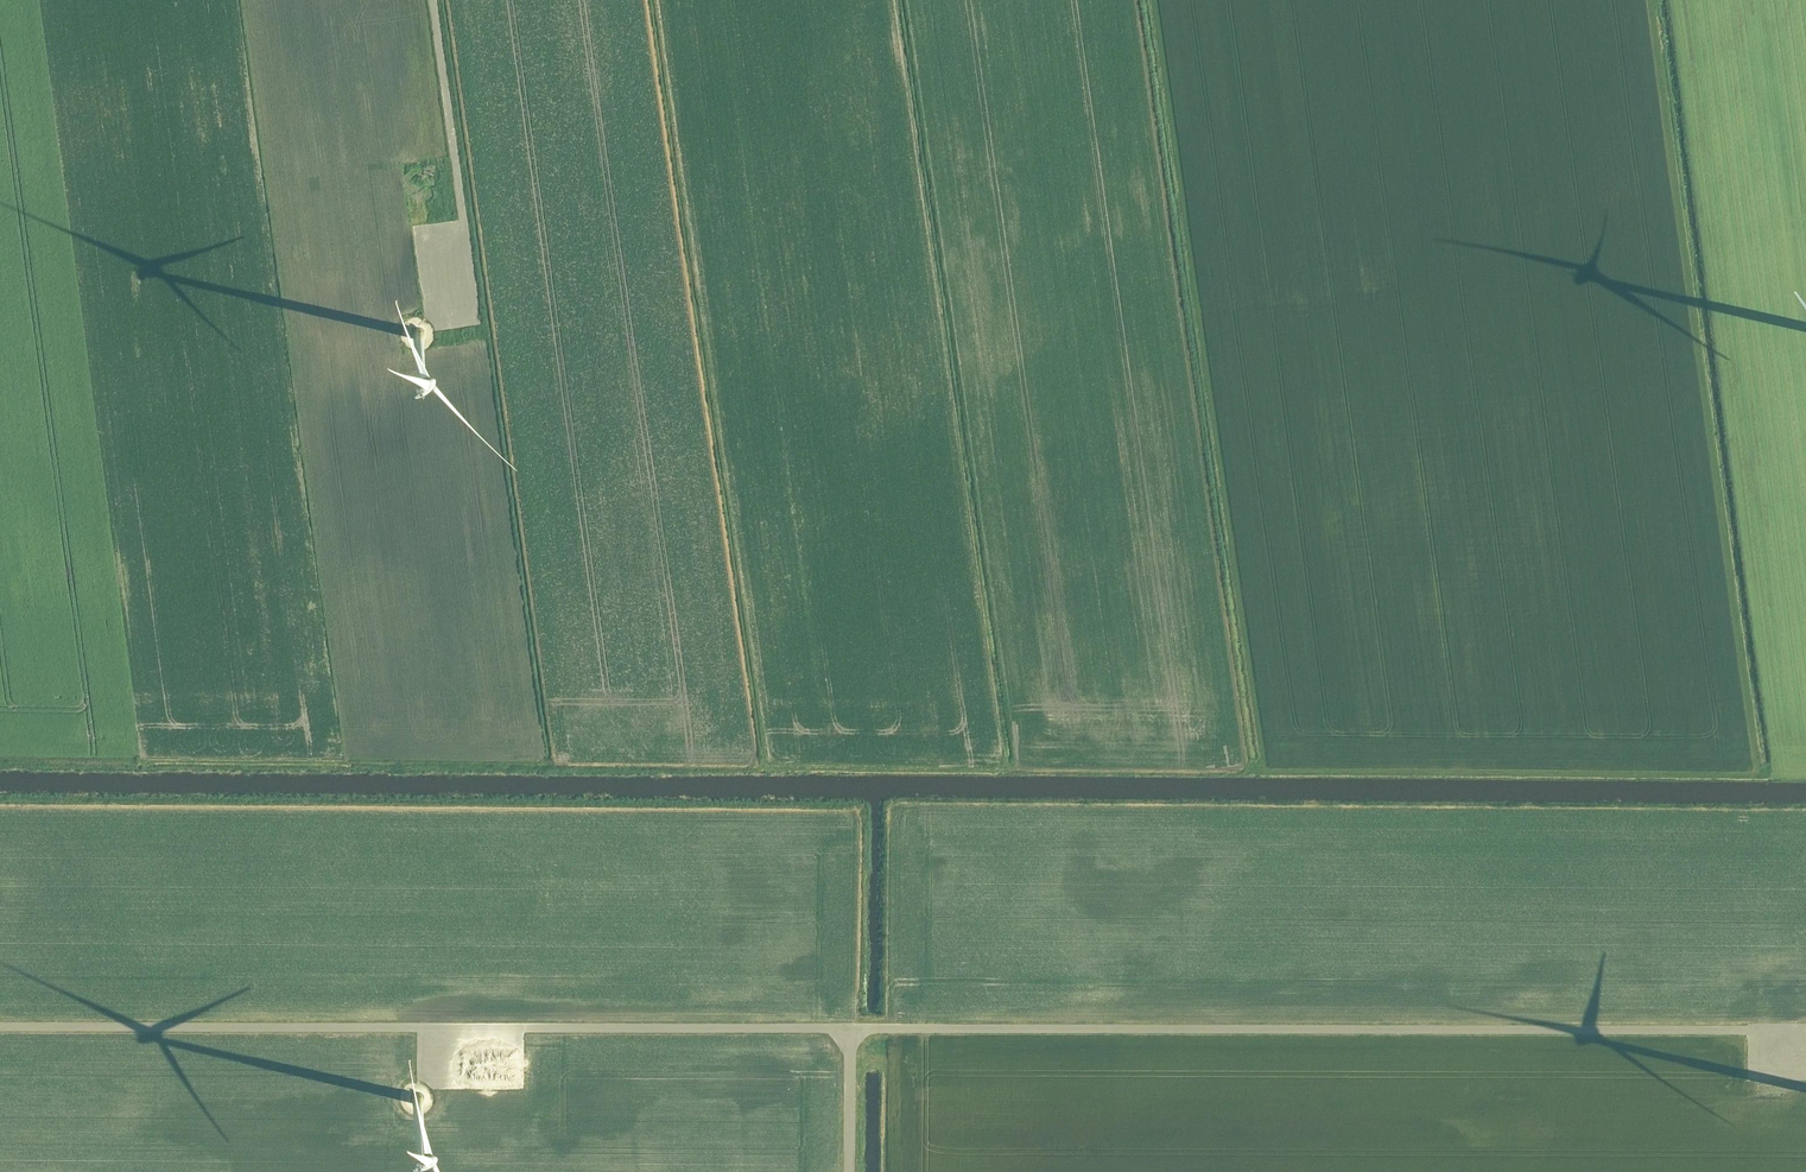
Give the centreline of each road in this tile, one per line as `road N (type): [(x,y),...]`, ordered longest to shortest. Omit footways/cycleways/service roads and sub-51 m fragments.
road 1 (unclassified): [(850,1171),(851,1029)]

